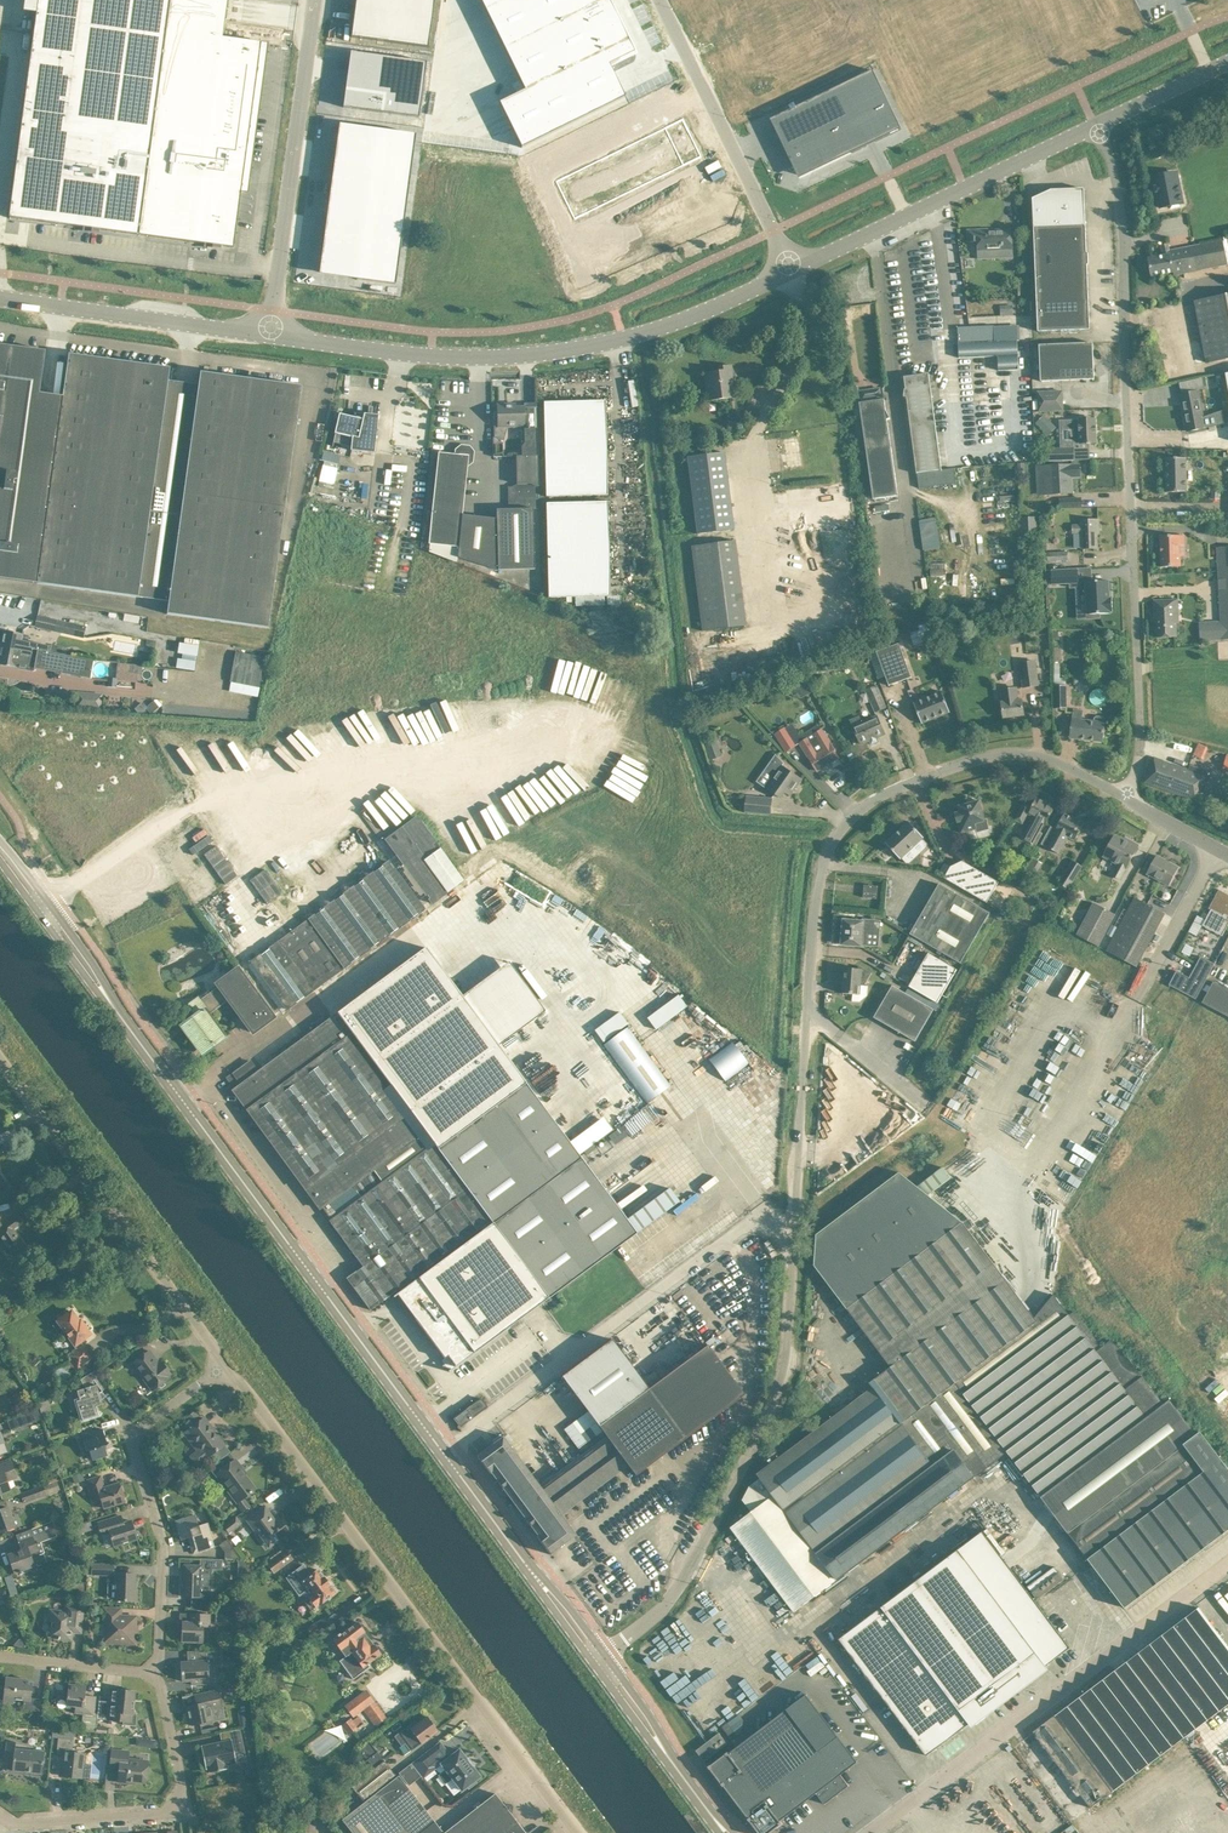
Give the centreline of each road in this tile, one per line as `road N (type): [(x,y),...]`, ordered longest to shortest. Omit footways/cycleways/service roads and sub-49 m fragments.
road 1 (unclassified): [(604,1653),(657,1615),(694,1562),(775,1400),(786,1341),(814,906),(839,830),(891,790),(992,754),(1061,763),(1127,797)]
road 2 (tertiary): [(0,854),(537,1580)]
road 3 (unclassified): [(1095,124),(1118,185),(1124,241),(1140,759),(1127,797)]
road 4 (unclassified): [(224,1366),(574,1832)]
road 5 (unclassified): [(269,336),(442,359),(578,349),(705,312),(791,270)]
road 6 (unclassified): [(872,1832),(1227,1564)]
road 7 (unclassified): [(0,1060),(224,1366)]
road 8 (unclassified): [(315,0),(269,336)]
road 9 (unclassified): [(791,270),(1095,124)]
road 10 (residential): [(0,1815),(15,1823),(161,1812),(179,1783),(161,1679)]
road 11 (unclassified): [(791,270),(660,0)]
road 12 (unclassified): [(0,296),(269,336)]
road 13 (residential): [(161,1679),(159,1536),(130,1436)]
road 14 (residential): [(161,1679),(0,1663)]
road 15 (unclassified): [(1095,124),(1227,61)]

